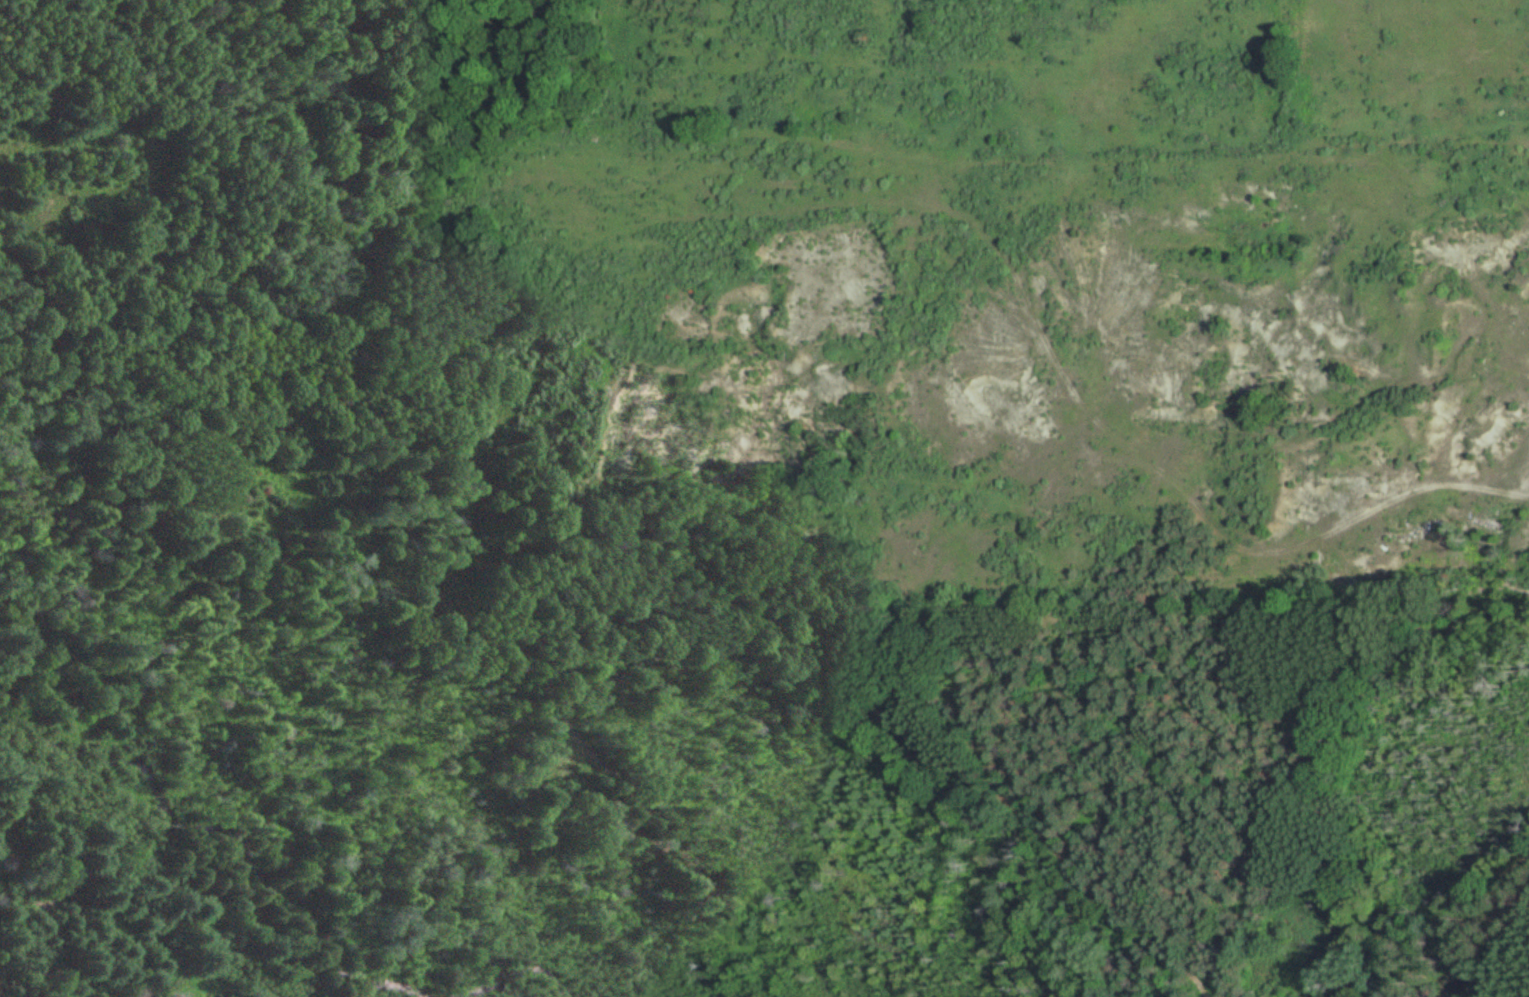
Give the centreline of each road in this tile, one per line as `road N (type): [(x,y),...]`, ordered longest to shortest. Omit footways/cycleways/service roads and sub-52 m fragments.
road 1 (residential): [(1528,502),(1450,491),(1274,561),(1217,539),(1159,471),(1094,455)]

